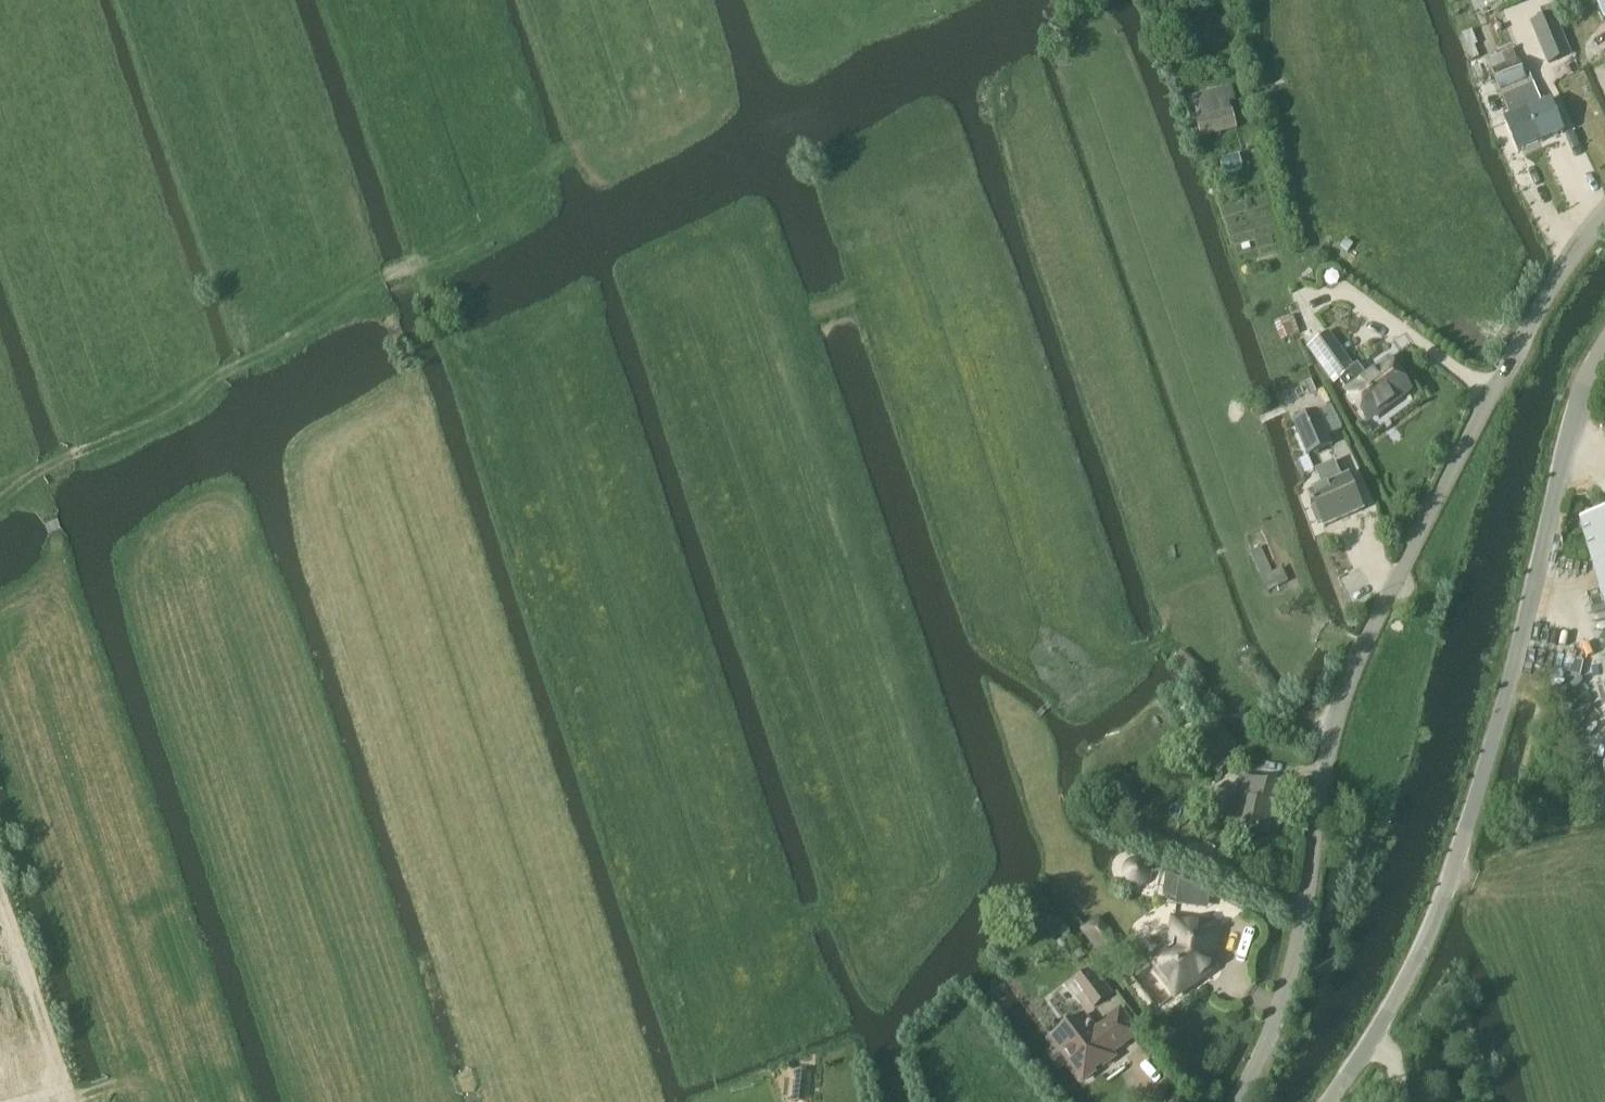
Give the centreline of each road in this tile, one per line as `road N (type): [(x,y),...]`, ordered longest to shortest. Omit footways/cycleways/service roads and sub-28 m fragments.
road 1 (unclassified): [(1236,1101),(1284,990),(1349,683),(1502,375),(1567,264),(1604,218)]
road 2 (tertiary): [(1327,1101),(1370,1040),(1442,901),(1581,396),(1604,346)]
road 3 (track): [(64,1101),(0,902)]

